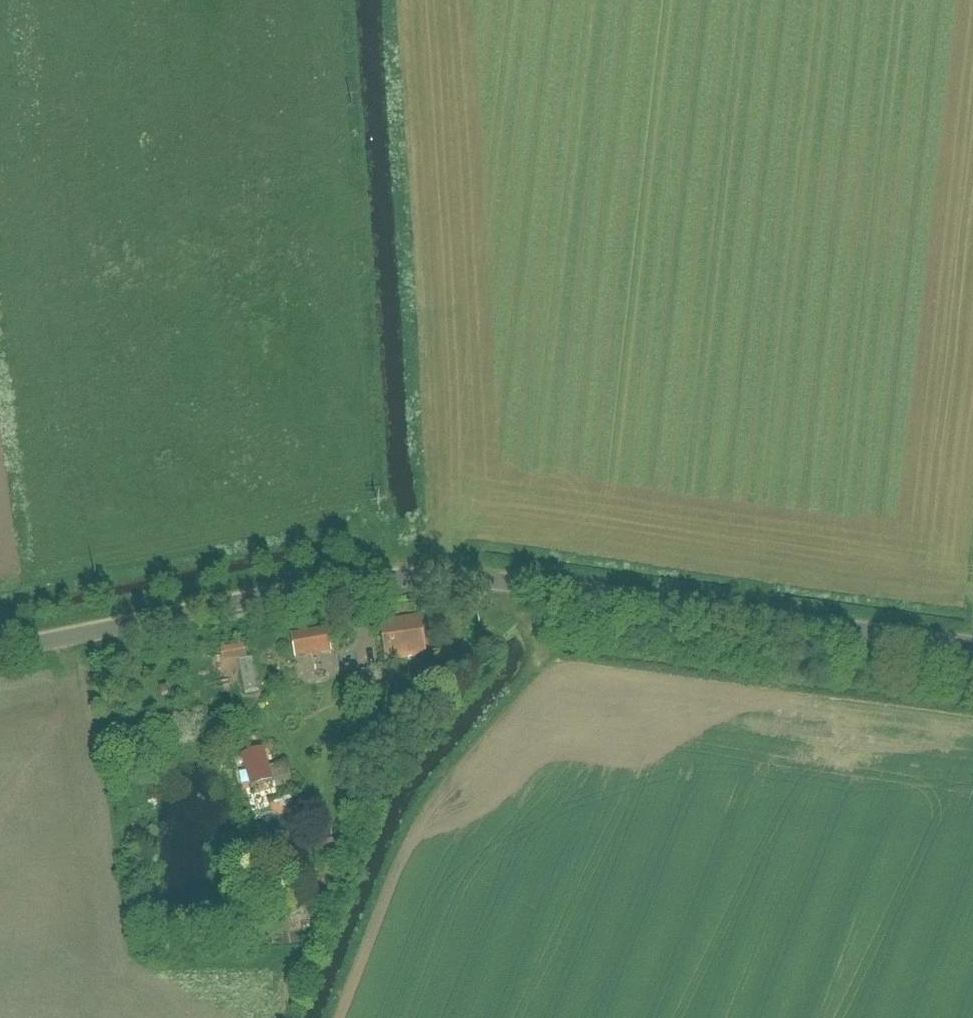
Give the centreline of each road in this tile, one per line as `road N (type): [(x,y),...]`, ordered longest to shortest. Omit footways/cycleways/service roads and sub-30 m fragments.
road 1 (unclassified): [(0,651),(392,576),(463,576),(972,648)]

